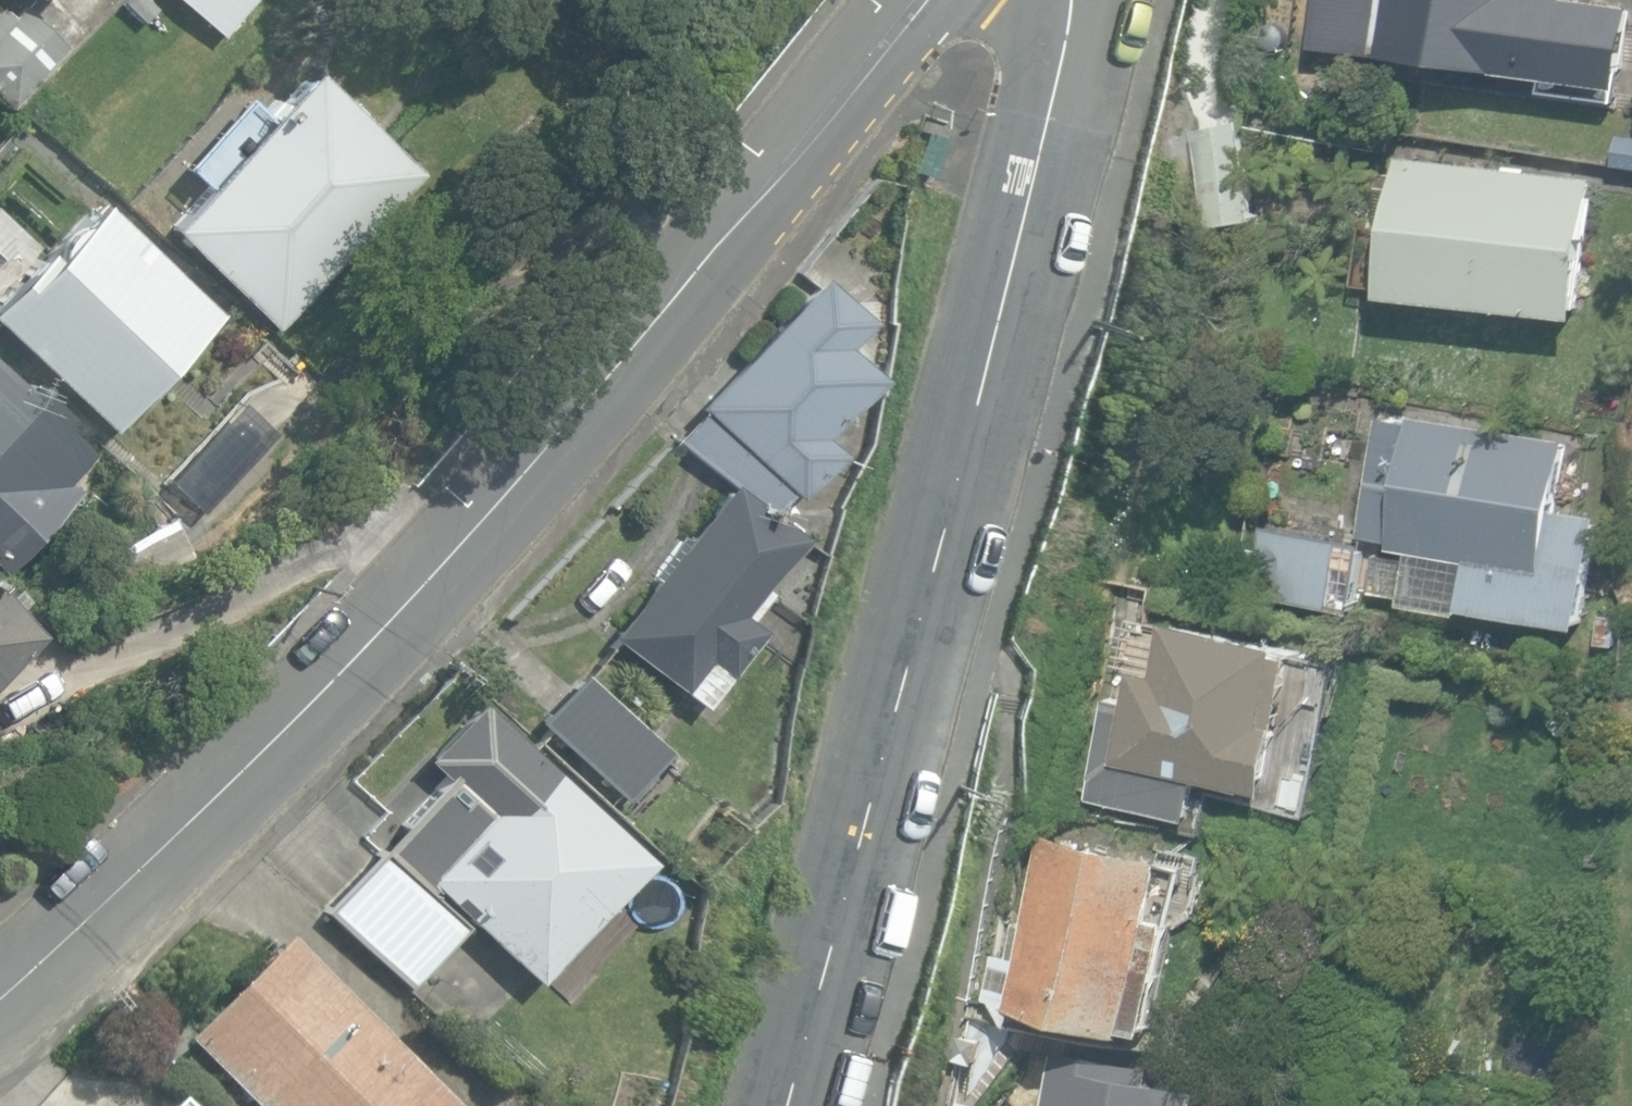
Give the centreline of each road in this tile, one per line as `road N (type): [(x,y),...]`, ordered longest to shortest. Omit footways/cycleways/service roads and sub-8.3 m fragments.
road 1 (residential): [(0,995),(51,958),(630,370),(930,0)]
road 2 (tertiary): [(1072,0),(1008,279),(780,1105)]

